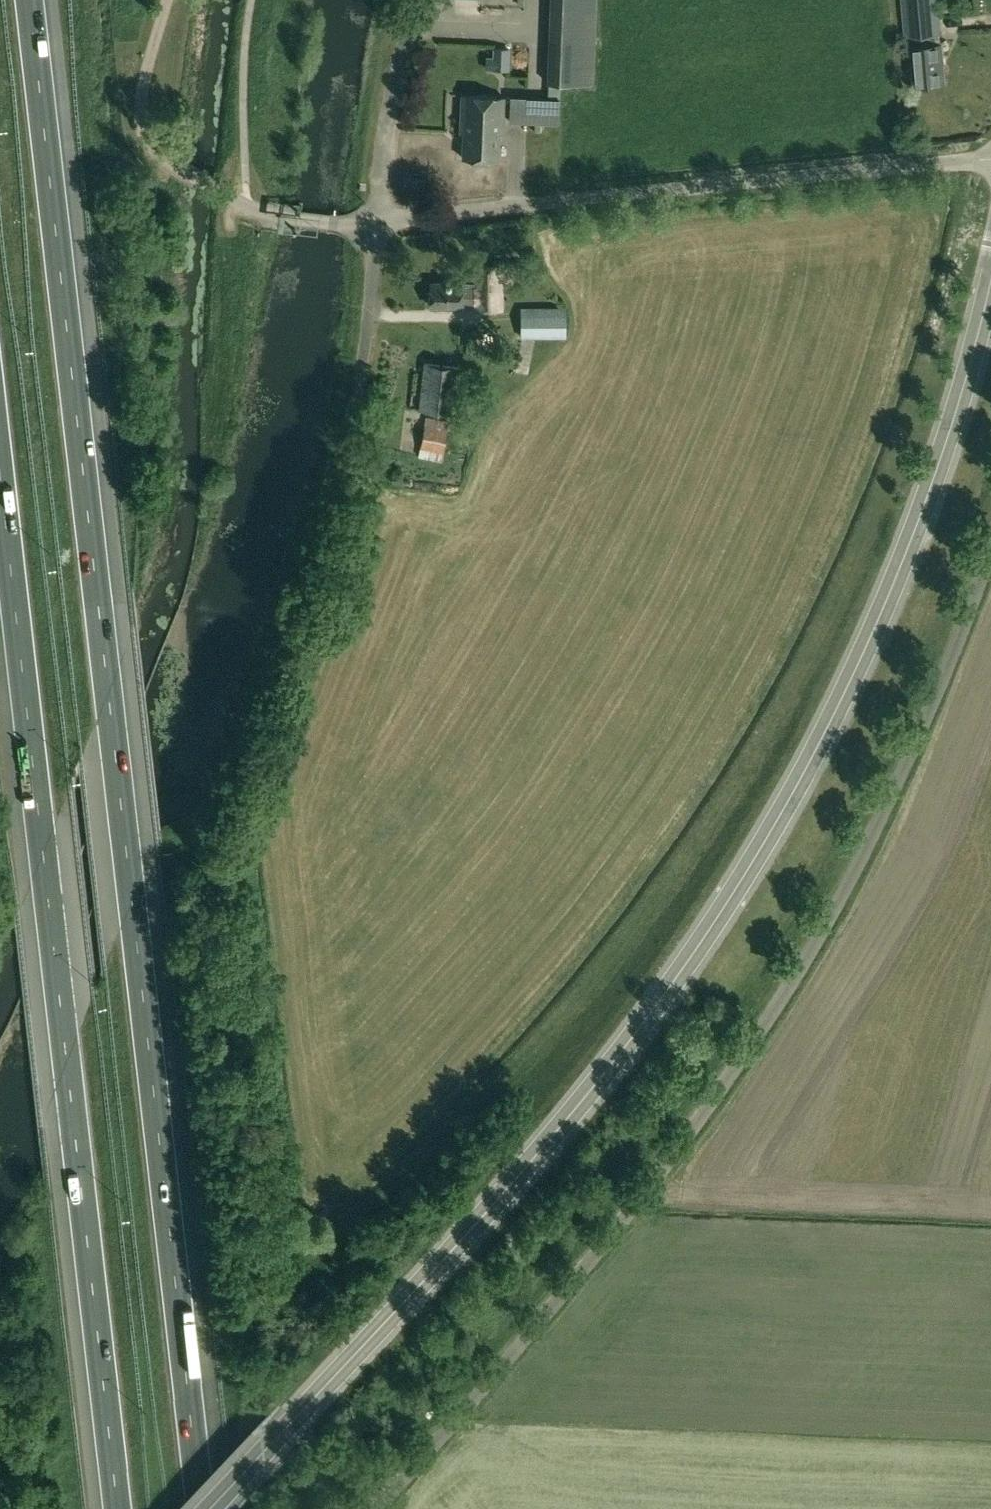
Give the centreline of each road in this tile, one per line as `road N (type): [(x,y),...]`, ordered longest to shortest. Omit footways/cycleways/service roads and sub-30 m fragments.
road 1 (motorway): [(203,1508),(32,0)]
road 2 (tertiary): [(211,1508),(548,1140),(643,1026),(765,842),(831,721),(908,551),(990,283)]
road 3 (unclassified): [(367,1508),(611,1237),(803,961),(938,689),(990,538)]
road 4 (motorway): [(0,493),(116,1508)]
road 5 (unclassified): [(377,222),(990,159)]
road 6 (residential): [(285,633),(341,456),(377,222)]
road 7 (unclassified): [(377,222),(391,102),(421,0)]
road 8 (unclassified): [(352,225),(270,216),(174,168)]

